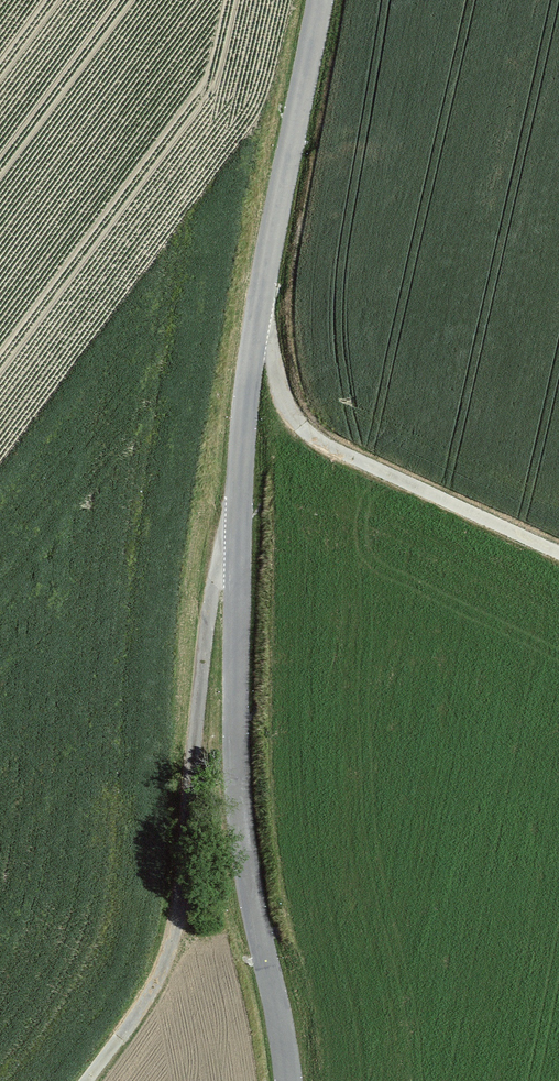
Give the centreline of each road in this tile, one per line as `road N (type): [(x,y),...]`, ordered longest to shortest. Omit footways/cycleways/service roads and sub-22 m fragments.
road 1 (tertiary): [(285,1080),(245,875),(232,687),(240,415),(320,0)]
road 2 (track): [(240,415),(159,976),(83,1080)]
road 3 (track): [(558,551),(310,440),(277,390),(256,319)]

